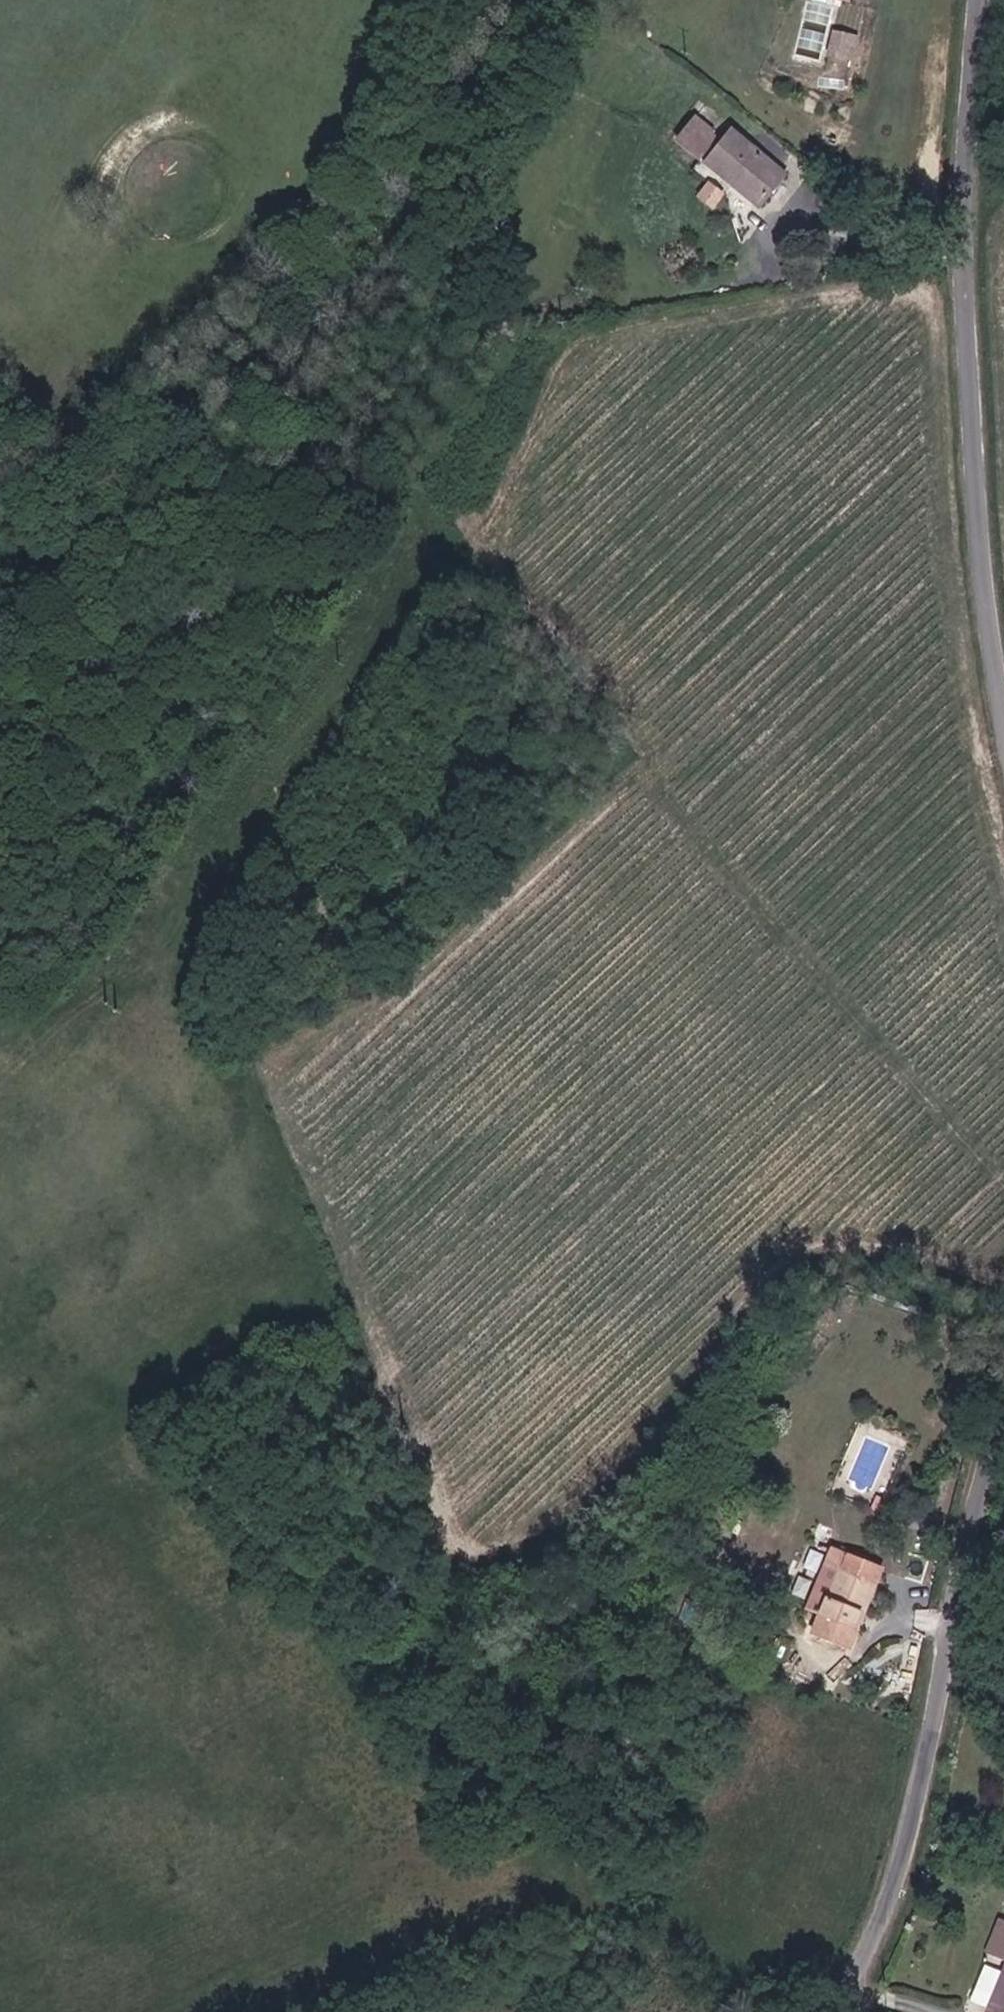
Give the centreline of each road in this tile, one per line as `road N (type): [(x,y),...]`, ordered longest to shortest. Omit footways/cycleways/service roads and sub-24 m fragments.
road 1 (unclassified): [(1003,639),(974,332),(972,141),(984,0)]
road 2 (unclassified): [(838,2011),(902,1873),(1003,1473)]

